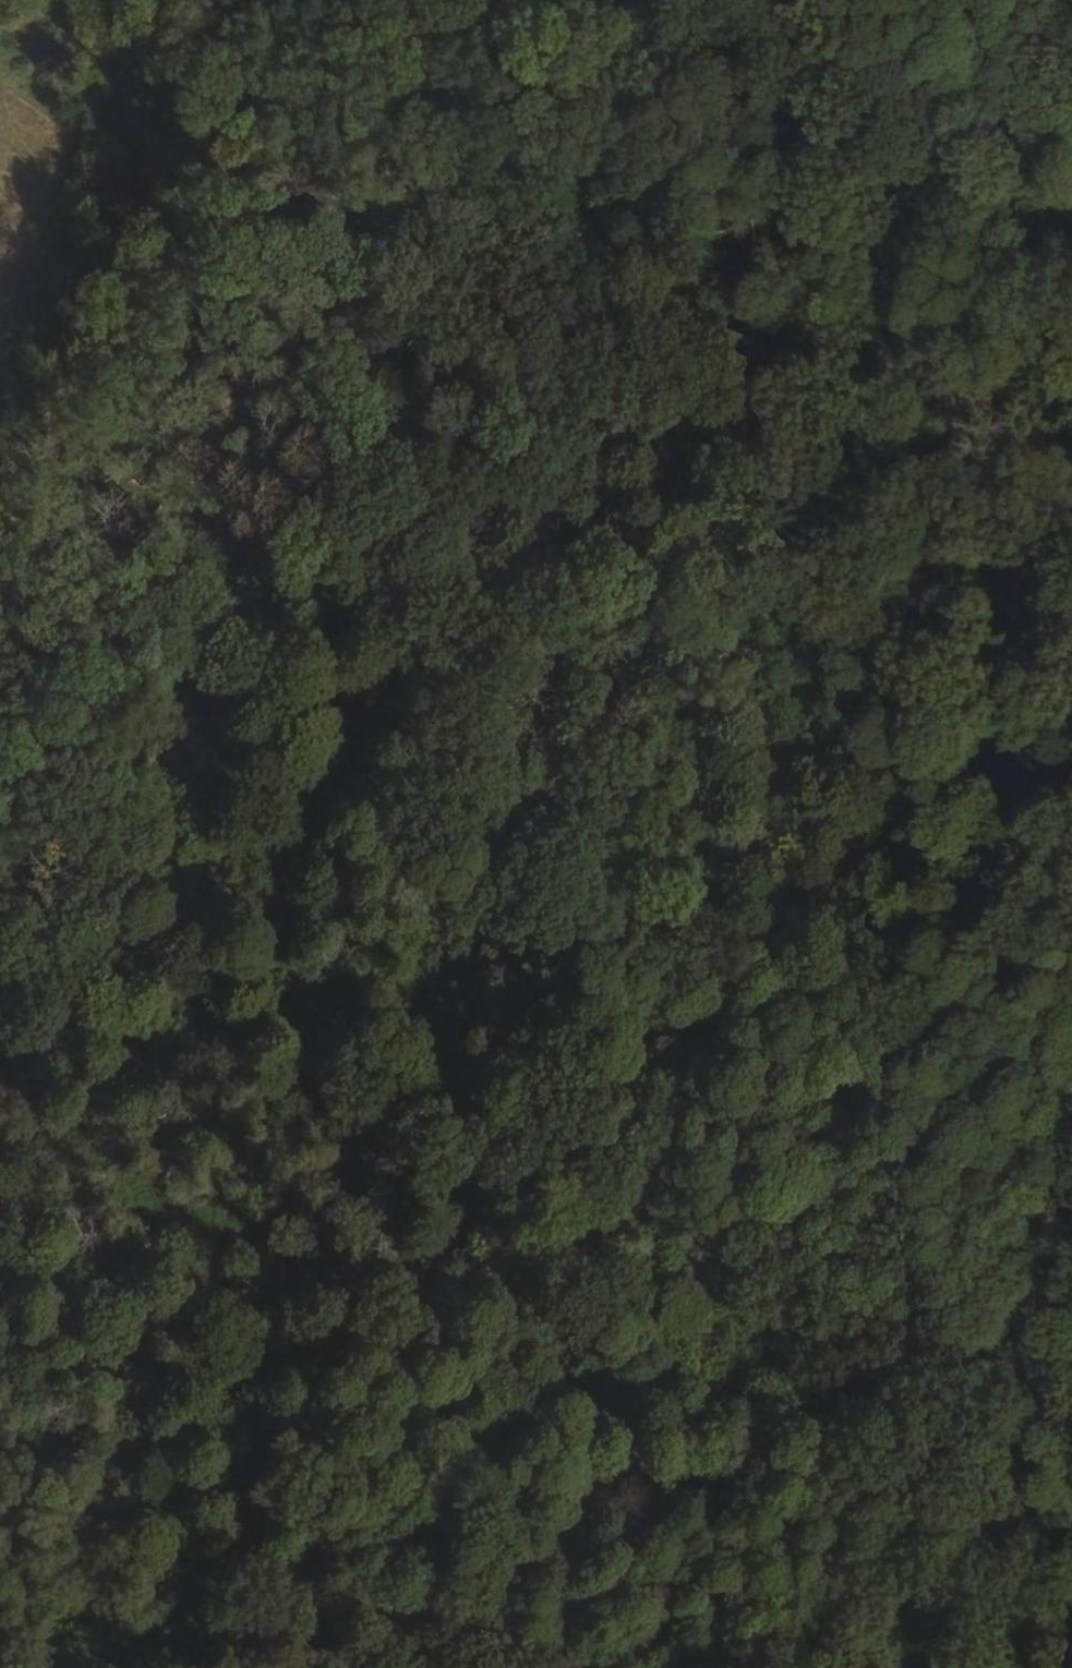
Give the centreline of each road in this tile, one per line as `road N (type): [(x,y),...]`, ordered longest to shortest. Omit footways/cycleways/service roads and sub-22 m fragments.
road 1 (track): [(1071,1178),(914,1667)]

